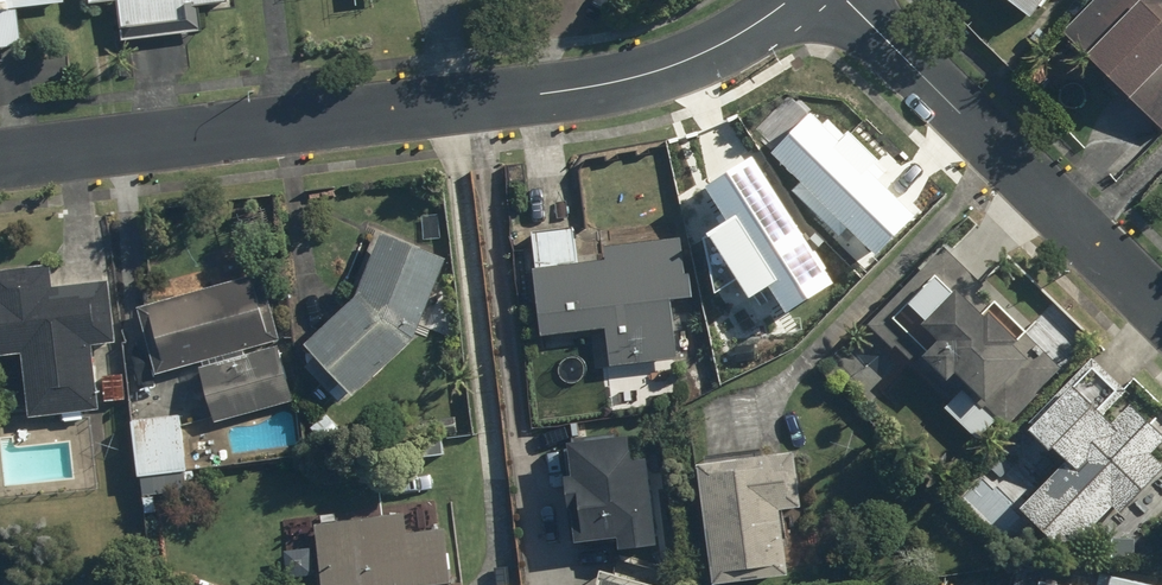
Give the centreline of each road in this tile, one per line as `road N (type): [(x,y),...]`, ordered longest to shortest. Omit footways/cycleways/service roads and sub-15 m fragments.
road 1 (residential): [(0,165),(565,95),(727,46),(794,0)]
road 2 (residential): [(844,0),(1161,315)]

